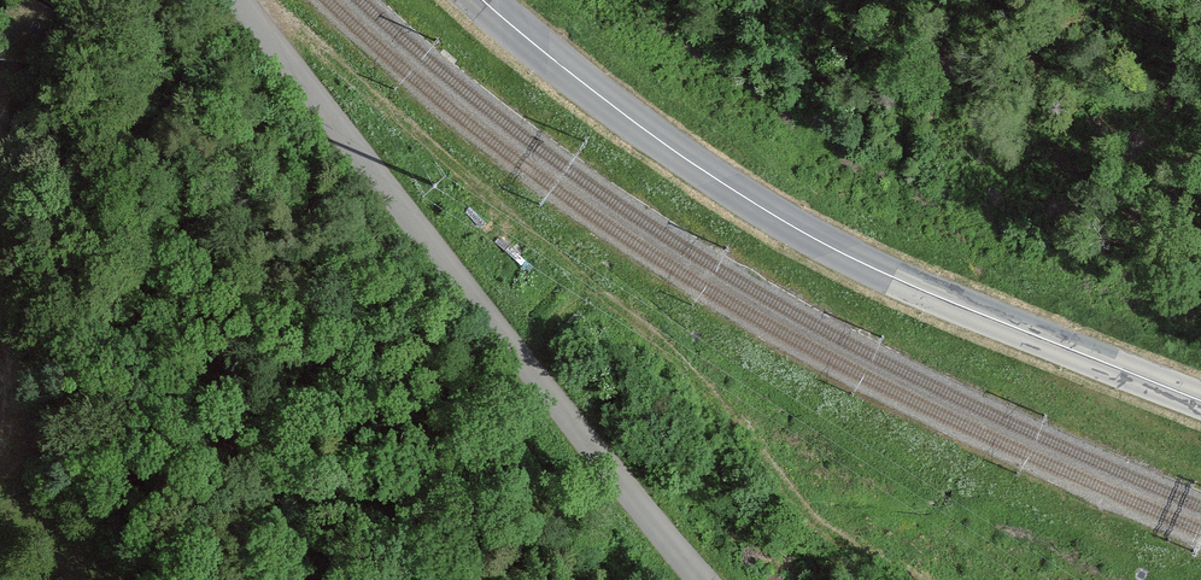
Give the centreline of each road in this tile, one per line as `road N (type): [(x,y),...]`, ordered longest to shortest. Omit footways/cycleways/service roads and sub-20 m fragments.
road 1 (primary): [(483,0),(666,145),(814,238),(950,302),(1200,401)]
road 2 (tertiary): [(236,0),(705,579)]

